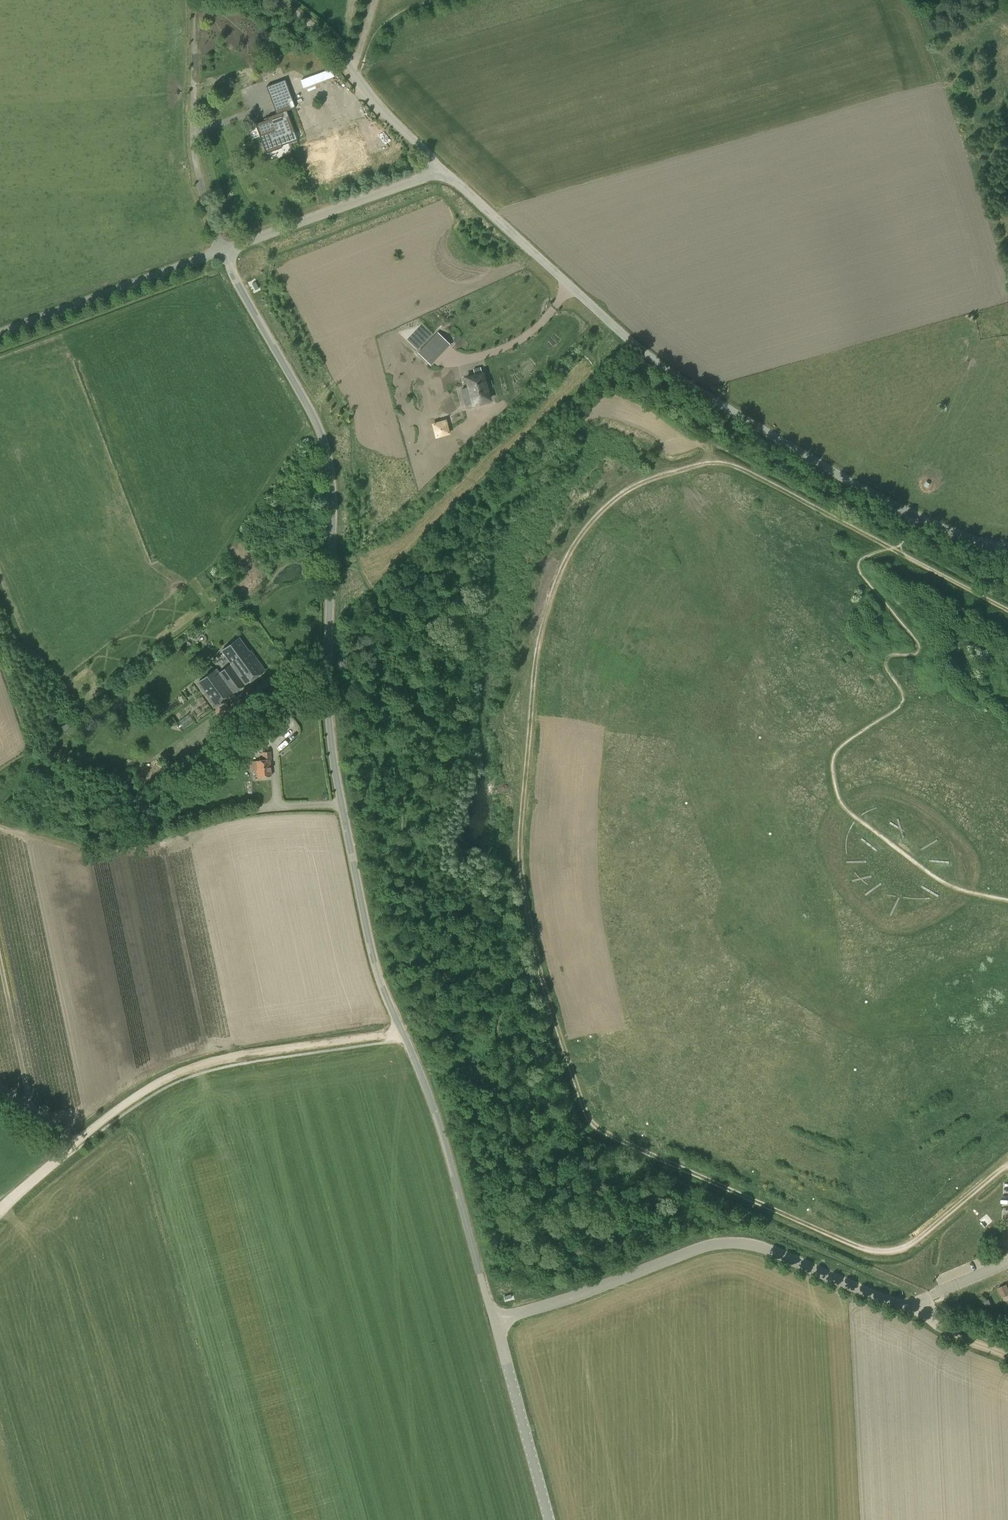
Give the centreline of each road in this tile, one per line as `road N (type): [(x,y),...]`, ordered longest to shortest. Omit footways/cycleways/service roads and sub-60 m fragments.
road 1 (track): [(1007,1166),(906,1247),(879,1252),(603,1129),(582,1103),(567,1057),(521,853),(548,600),(589,525),(623,491),(672,470),(718,462),(741,468),(1007,611)]
road 2 (unclassified): [(494,1322),(442,1125),(372,944),(338,771),(334,507),(325,439),(222,249)]
road 3 (unclassified): [(1007,545),(936,526),(720,406),(615,326),(443,168)]
road 4 (unclassified): [(494,1322),(730,1243),(766,1248),(906,1308)]
road 5 (track): [(74,1145),(186,1071),(405,1031)]
road 6 (unclassified): [(443,168),(322,40),(269,0)]
road 7 (unclassified): [(0,335),(222,249)]
road 8 (unclassified): [(222,249),(443,168)]
road 9 (unclassified): [(222,249),(196,162),(194,40)]
road 10 (unclassified): [(549,1519),(494,1322)]
road 11 (unclassified): [(0,1096),(74,1145),(0,1212)]

